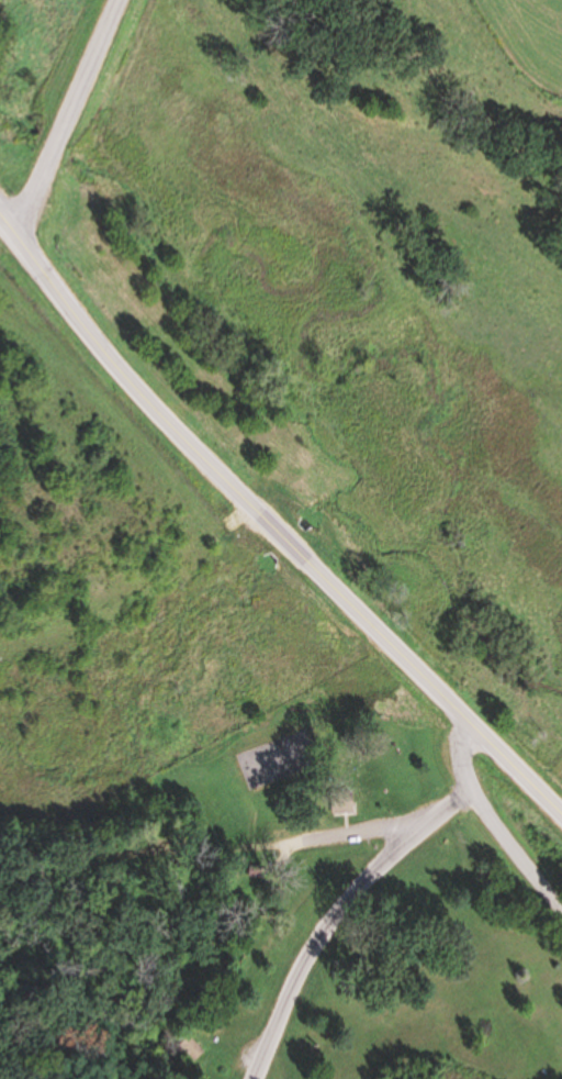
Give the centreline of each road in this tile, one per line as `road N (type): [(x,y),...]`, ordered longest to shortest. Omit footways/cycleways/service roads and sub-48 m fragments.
road 1 (primary): [(302,554),(145,399),(18,236)]
road 2 (primary): [(561,812),(302,554)]
road 3 (secondary): [(18,236),(119,0)]
road 4 (residential): [(561,907),(475,792),(467,756),(475,727)]

